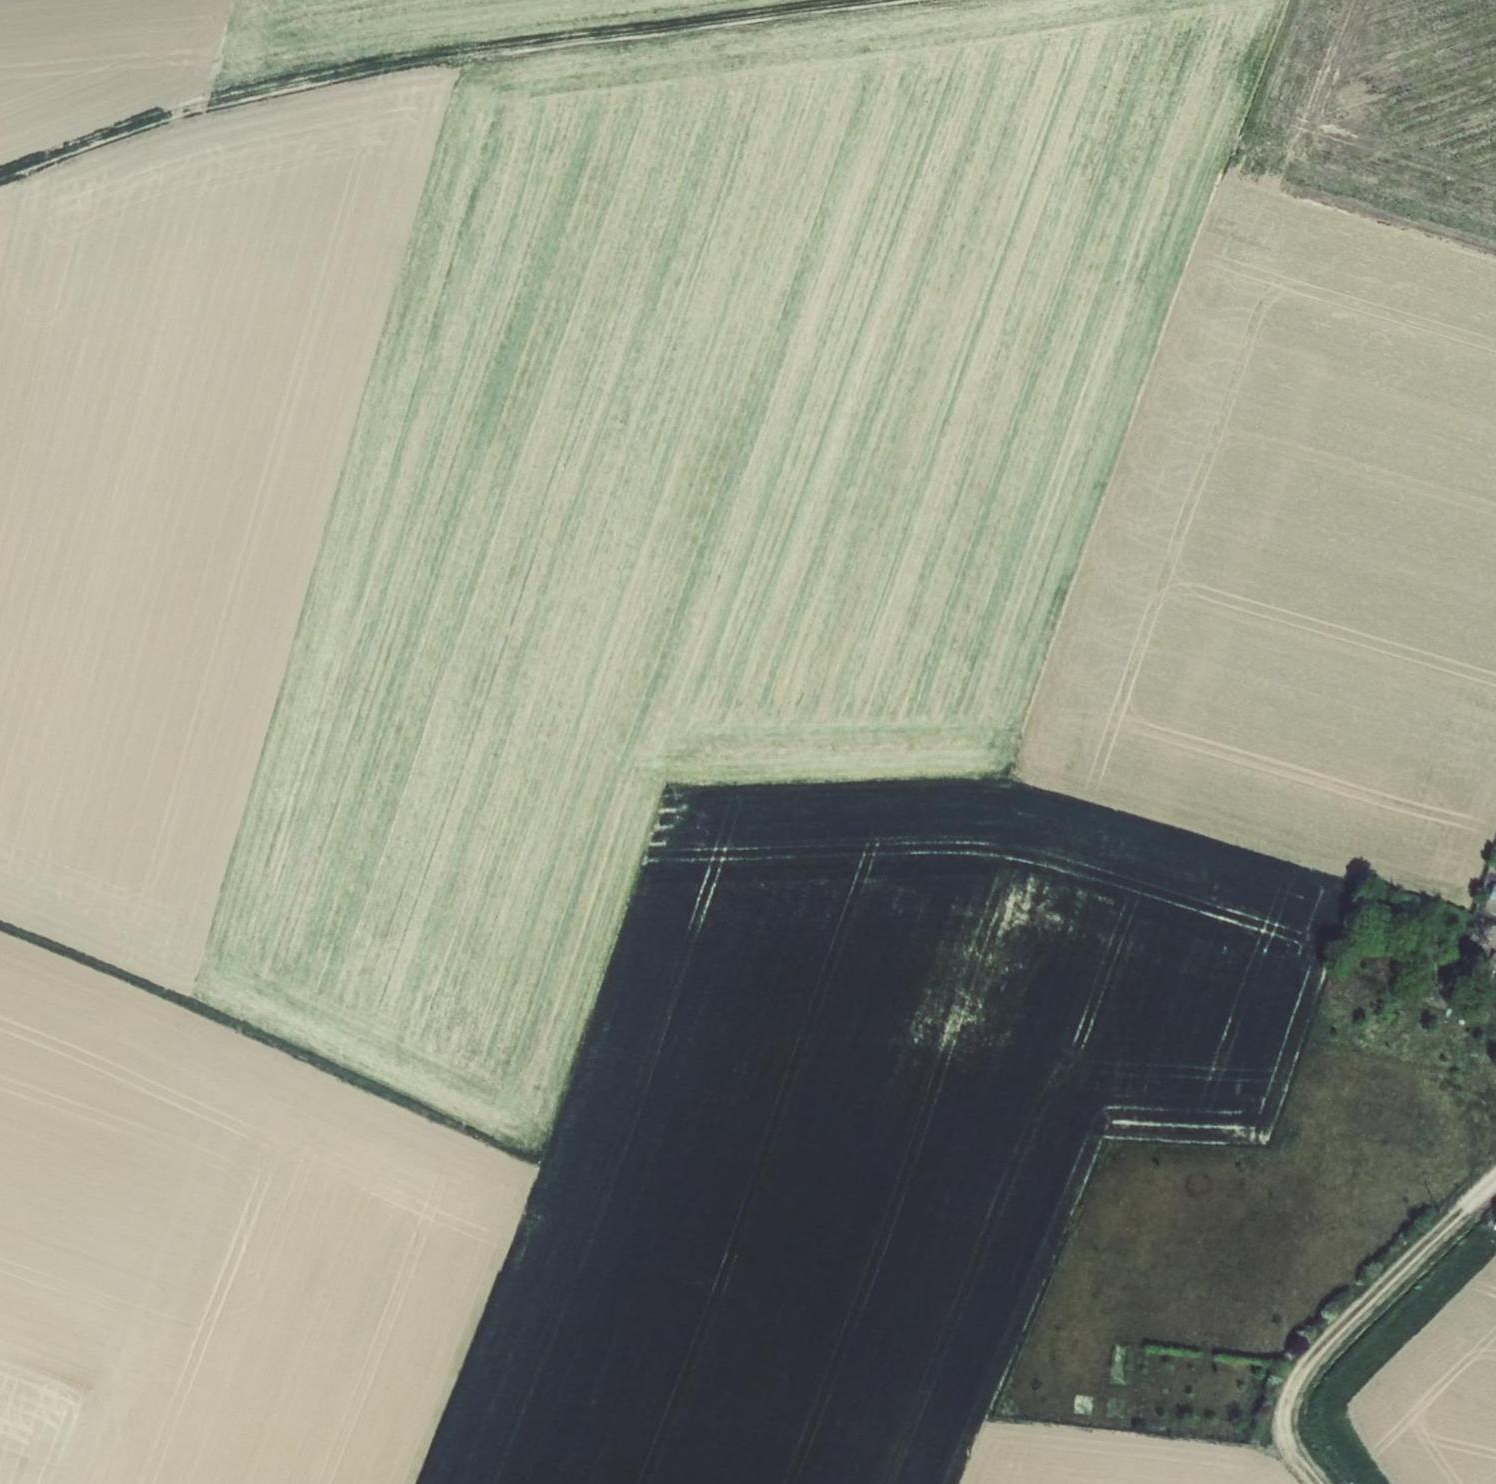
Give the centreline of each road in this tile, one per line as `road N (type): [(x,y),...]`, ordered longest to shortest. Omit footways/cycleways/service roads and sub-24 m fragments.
road 1 (track): [(0,184),(268,91),(790,0)]
road 2 (track): [(1307,1483),(1276,1433),(1298,1365),(1462,1222)]

